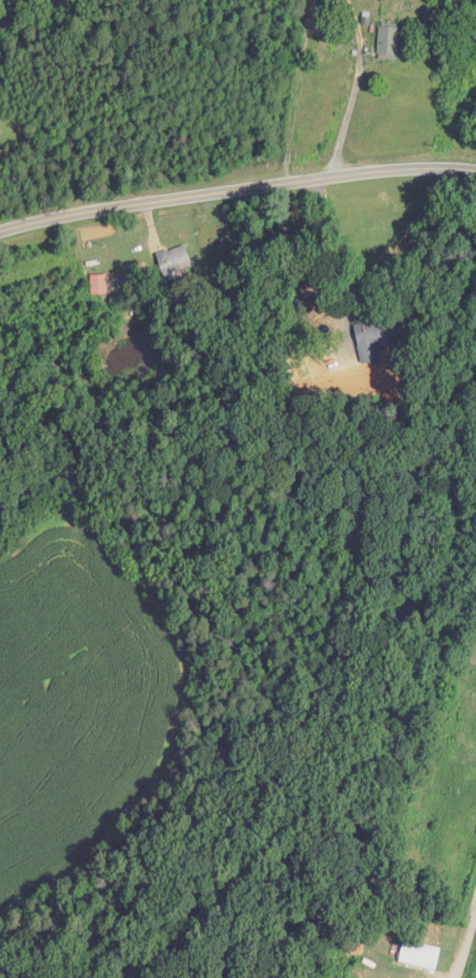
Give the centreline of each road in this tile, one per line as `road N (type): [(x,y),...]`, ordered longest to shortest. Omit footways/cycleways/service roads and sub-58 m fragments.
road 1 (residential): [(475,170),(396,169),(116,207),(0,231)]

